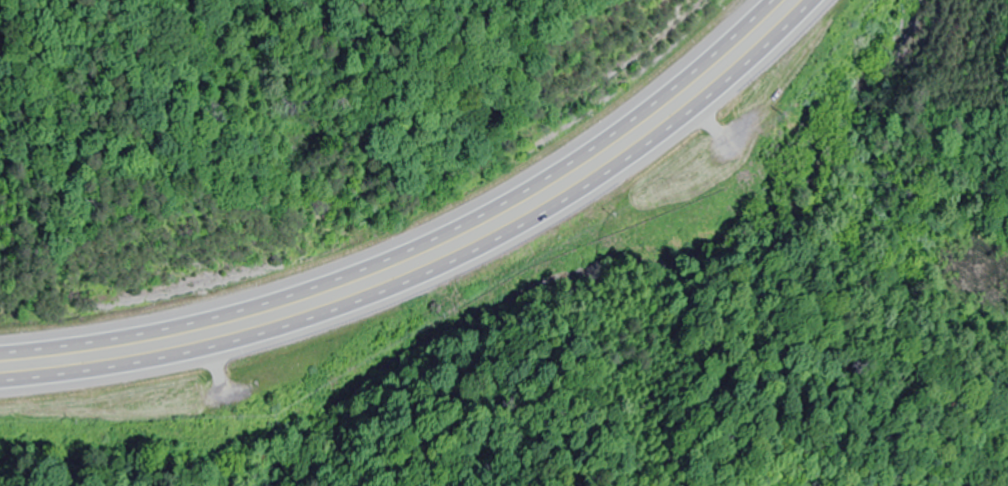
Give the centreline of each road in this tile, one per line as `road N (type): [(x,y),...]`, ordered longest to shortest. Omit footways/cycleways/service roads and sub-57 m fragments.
road 1 (trunk): [(0,383),(225,345),(413,282),(599,180),(706,101),(819,0)]
road 2 (trunk): [(778,0),(648,111),(445,237),(229,317),(0,355)]

